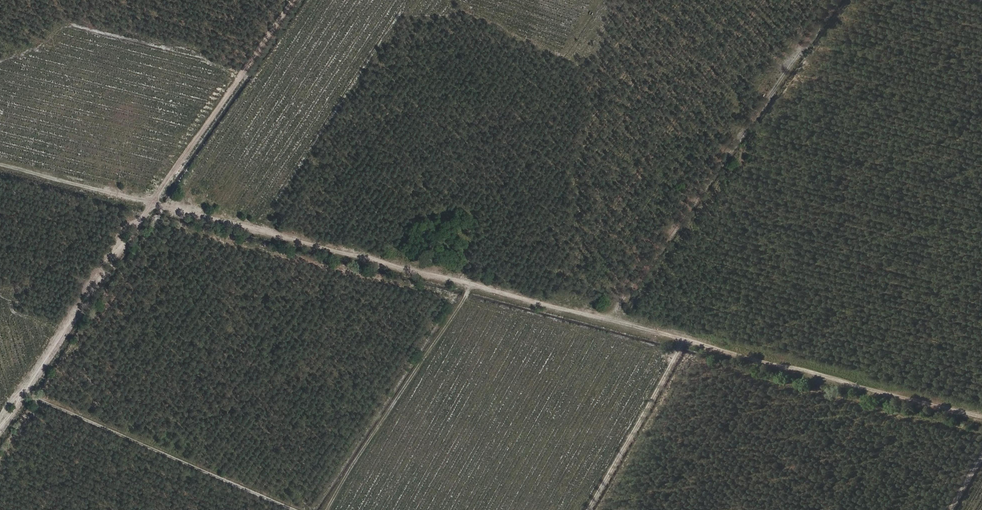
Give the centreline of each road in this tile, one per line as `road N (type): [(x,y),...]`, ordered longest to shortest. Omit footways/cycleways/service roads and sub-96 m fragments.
road 1 (track): [(0,165),(981,417)]
road 2 (track): [(0,434),(295,0)]

